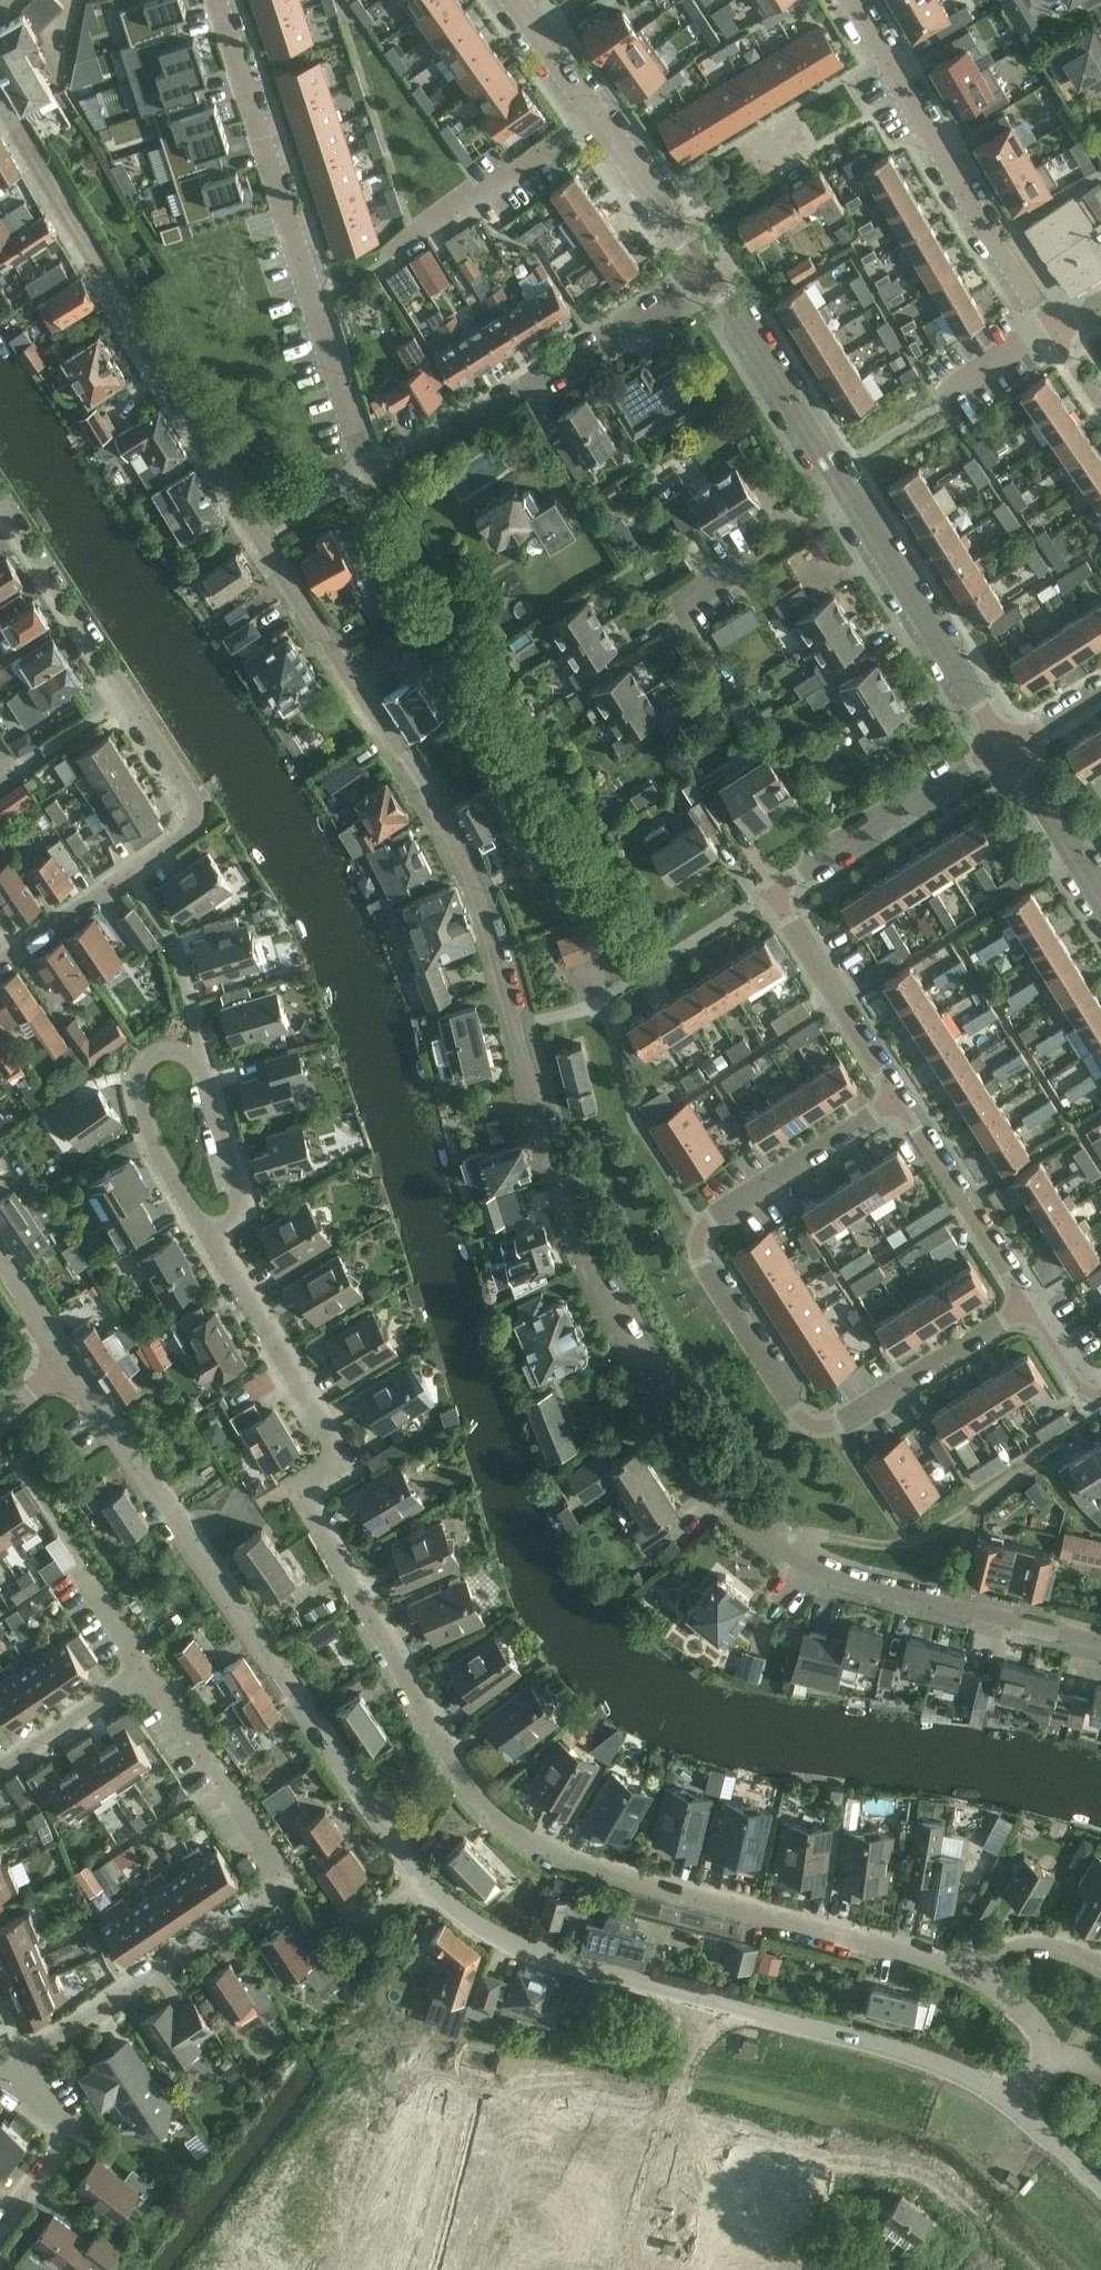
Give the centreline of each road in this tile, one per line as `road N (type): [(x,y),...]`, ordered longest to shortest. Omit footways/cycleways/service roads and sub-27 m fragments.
road 1 (residential): [(10,121),(244,515),(457,848),(484,914),(582,1244),(665,1405),(715,1483),(759,1532),(831,1576),(1100,1644)]
road 2 (unclassified): [(1013,2108),(948,2068),(894,2049),(554,1959),(453,1905),(400,1849),(69,1367)]
road 3 (residential): [(959,1966),(560,1853),(487,1811),(440,1747),(304,1491),(347,1461),(218,1247)]
road 4 (residential): [(216,0),(374,467),(402,463),(709,273)]
road 5 (residential): [(1028,1306),(844,1421),(818,1428),(801,1419),(702,1264),(699,1239),(708,1222),(897,1100)]
road 6 (residential): [(0,963),(166,851),(195,811),(190,791),(0,506)]
road 7 (residential): [(11,2070),(287,1878),(139,1672)]
road 8 (residential): [(218,1247),(142,1121),(141,1061),(159,1052),(203,1054),(249,1202)]
road 9 (residential): [(1057,336),(850,0)]
road 10 (tertiary): [(709,273),(516,0)]
road 11 (tertiary): [(1006,745),(854,504)]
road 12 (residential): [(1006,745),(771,892)]
road 13 (tertiary): [(854,504),(709,273)]
road 14 (residential): [(1028,1306),(897,1100)]
road 15 (residential): [(897,1100),(771,892)]
road 16 (residential): [(0,2232),(69,2142),(11,2070)]
road 17 (residential): [(687,608),(854,504)]
road 18 (tertiary): [(1100,898),(1006,745)]
road 19 (residential): [(395,2269),(439,2095)]
road 20 (residential): [(0,1769),(139,1672)]
road 21 (residential): [(1100,1957),(1031,1940),(959,1966)]
road 22 (residential): [(1056,2054),(1019,2007),(959,1966)]
road 23 (residential): [(69,1367),(0,1264)]
road 24 (unclassified): [(1100,2189),(1013,2108)]

